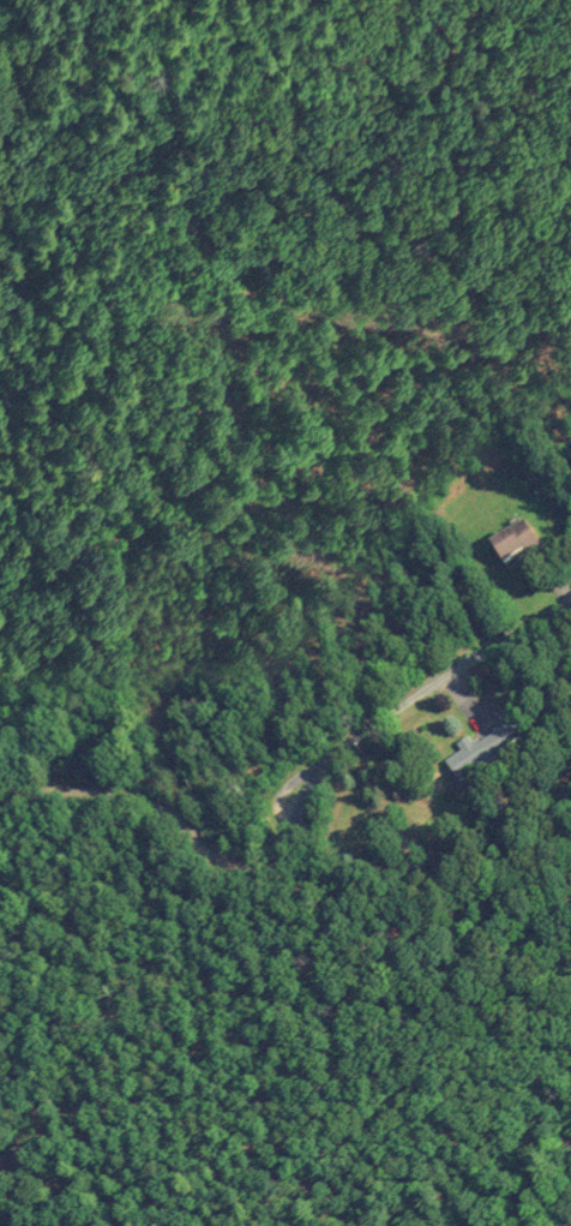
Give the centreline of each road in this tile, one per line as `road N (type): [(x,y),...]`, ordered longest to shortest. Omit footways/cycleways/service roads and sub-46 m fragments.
road 1 (residential): [(288,800),(330,760),(570,611)]

